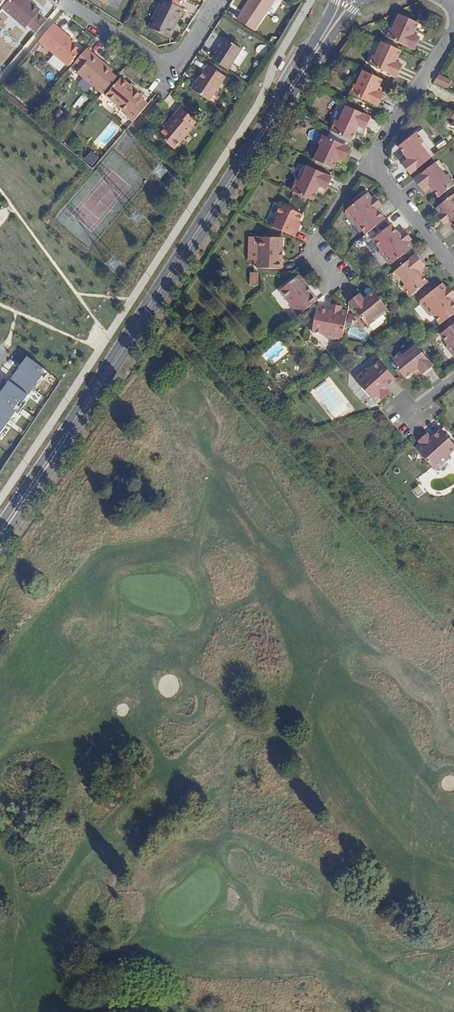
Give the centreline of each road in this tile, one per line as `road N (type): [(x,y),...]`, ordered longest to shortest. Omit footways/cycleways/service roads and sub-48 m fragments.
road 1 (secondary): [(0,543),(362,0)]
road 2 (secondary): [(337,0),(0,523)]
road 3 (residential): [(64,0),(170,64),(218,0)]
road 4 (residential): [(453,30),(369,160)]
road 5 (residential): [(369,160),(309,249),(334,280)]
road 6 (residential): [(369,160),(453,266)]

